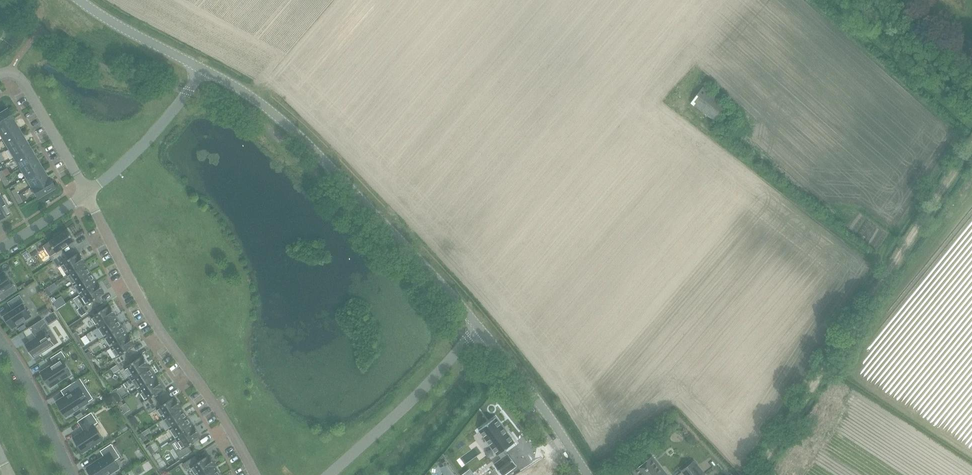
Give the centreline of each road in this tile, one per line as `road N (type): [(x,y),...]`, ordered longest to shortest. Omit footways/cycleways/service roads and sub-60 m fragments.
road 1 (unclassified): [(971,149),(756,474)]
road 2 (tertiary): [(477,330),(291,129),(202,69)]
road 3 (residential): [(88,195),(148,311),(255,474)]
road 4 (unclassified): [(329,474),(398,415),(477,330)]
road 5 (tertiary): [(586,474),(477,330)]
road 6 (unclassified): [(88,195),(149,140),(202,69)]
road 7 (residential): [(0,75),(22,81),(88,195)]
road 8 (residential): [(0,342),(70,474)]
road 9 (tertiary): [(202,69),(80,0)]

